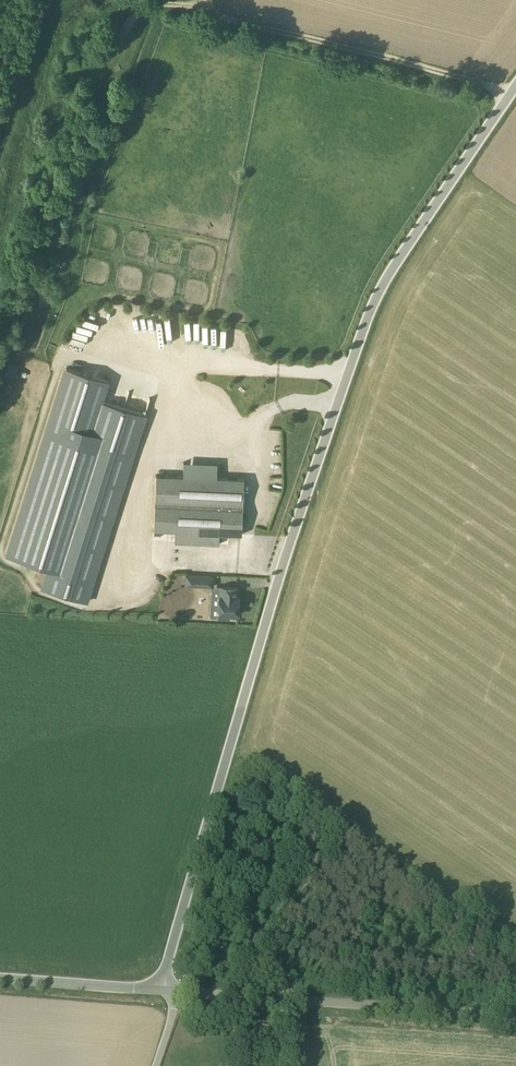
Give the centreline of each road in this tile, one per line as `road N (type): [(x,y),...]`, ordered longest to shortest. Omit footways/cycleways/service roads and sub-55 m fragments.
road 1 (tertiary): [(160,990),(284,564),(374,302),(515,86)]
road 2 (unclassified): [(180,991),(515,1010)]
road 3 (track): [(200,0),(214,16),(511,93)]
road 4 (tertiary): [(0,979),(160,990)]

